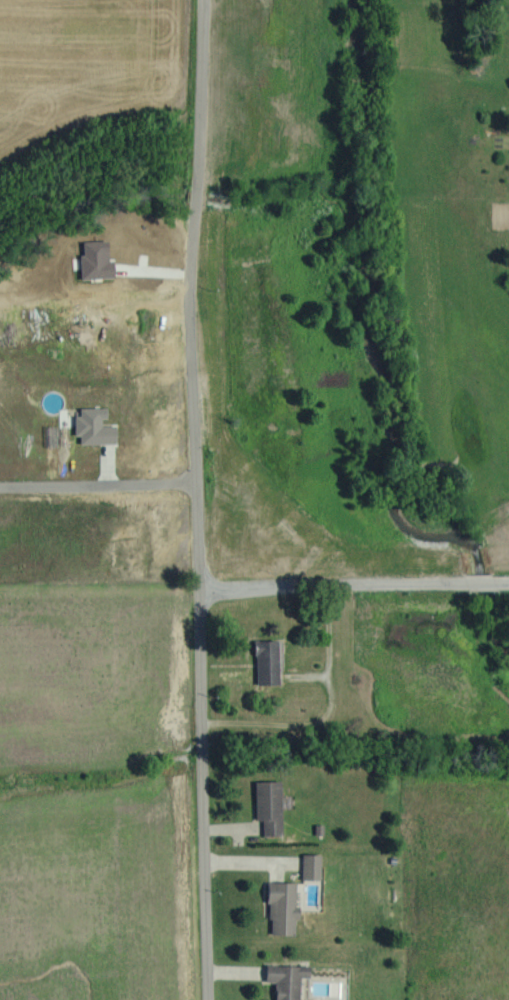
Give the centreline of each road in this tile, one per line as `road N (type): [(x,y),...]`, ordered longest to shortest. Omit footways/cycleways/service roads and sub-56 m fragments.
road 1 (residential): [(205,999),(190,356),(206,0)]
road 2 (residential): [(466,584),(201,593)]

